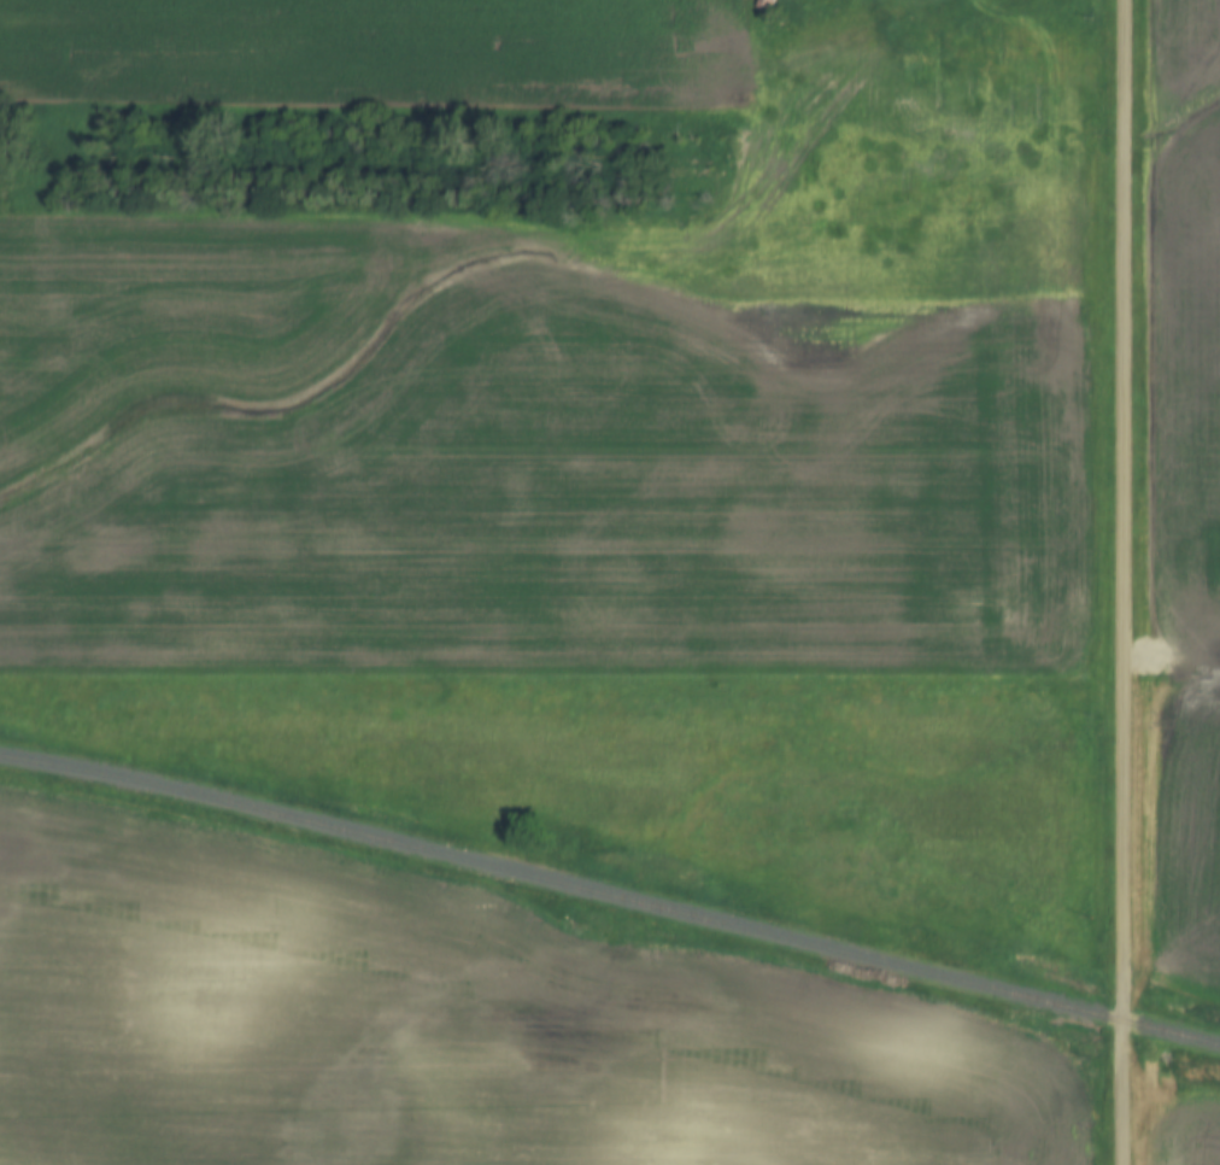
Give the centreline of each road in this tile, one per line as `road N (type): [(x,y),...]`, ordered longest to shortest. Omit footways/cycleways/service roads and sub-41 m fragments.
road 1 (residential): [(1121,1164),(1132,0)]

